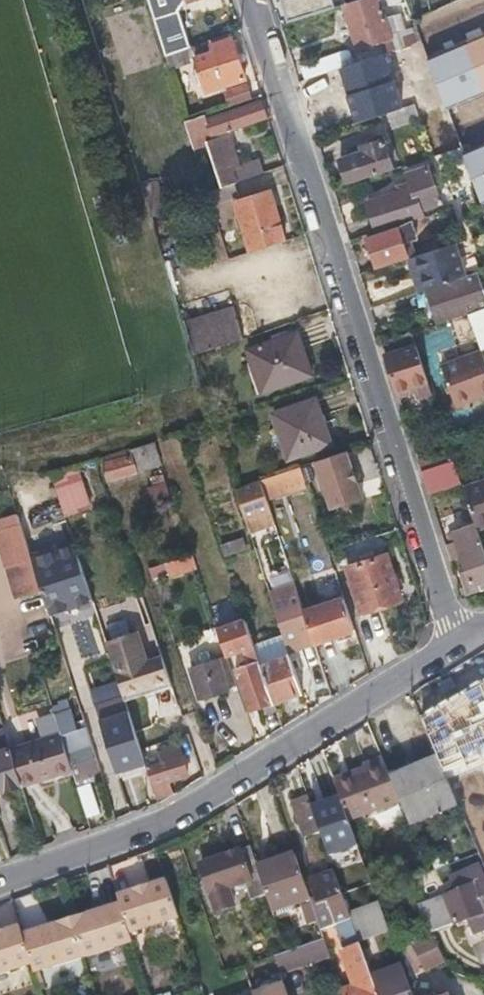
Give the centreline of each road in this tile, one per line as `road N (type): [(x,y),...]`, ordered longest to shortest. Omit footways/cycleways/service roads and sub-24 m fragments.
road 1 (residential): [(252,0),(457,641)]
road 2 (residential): [(457,641),(173,818),(0,882)]

